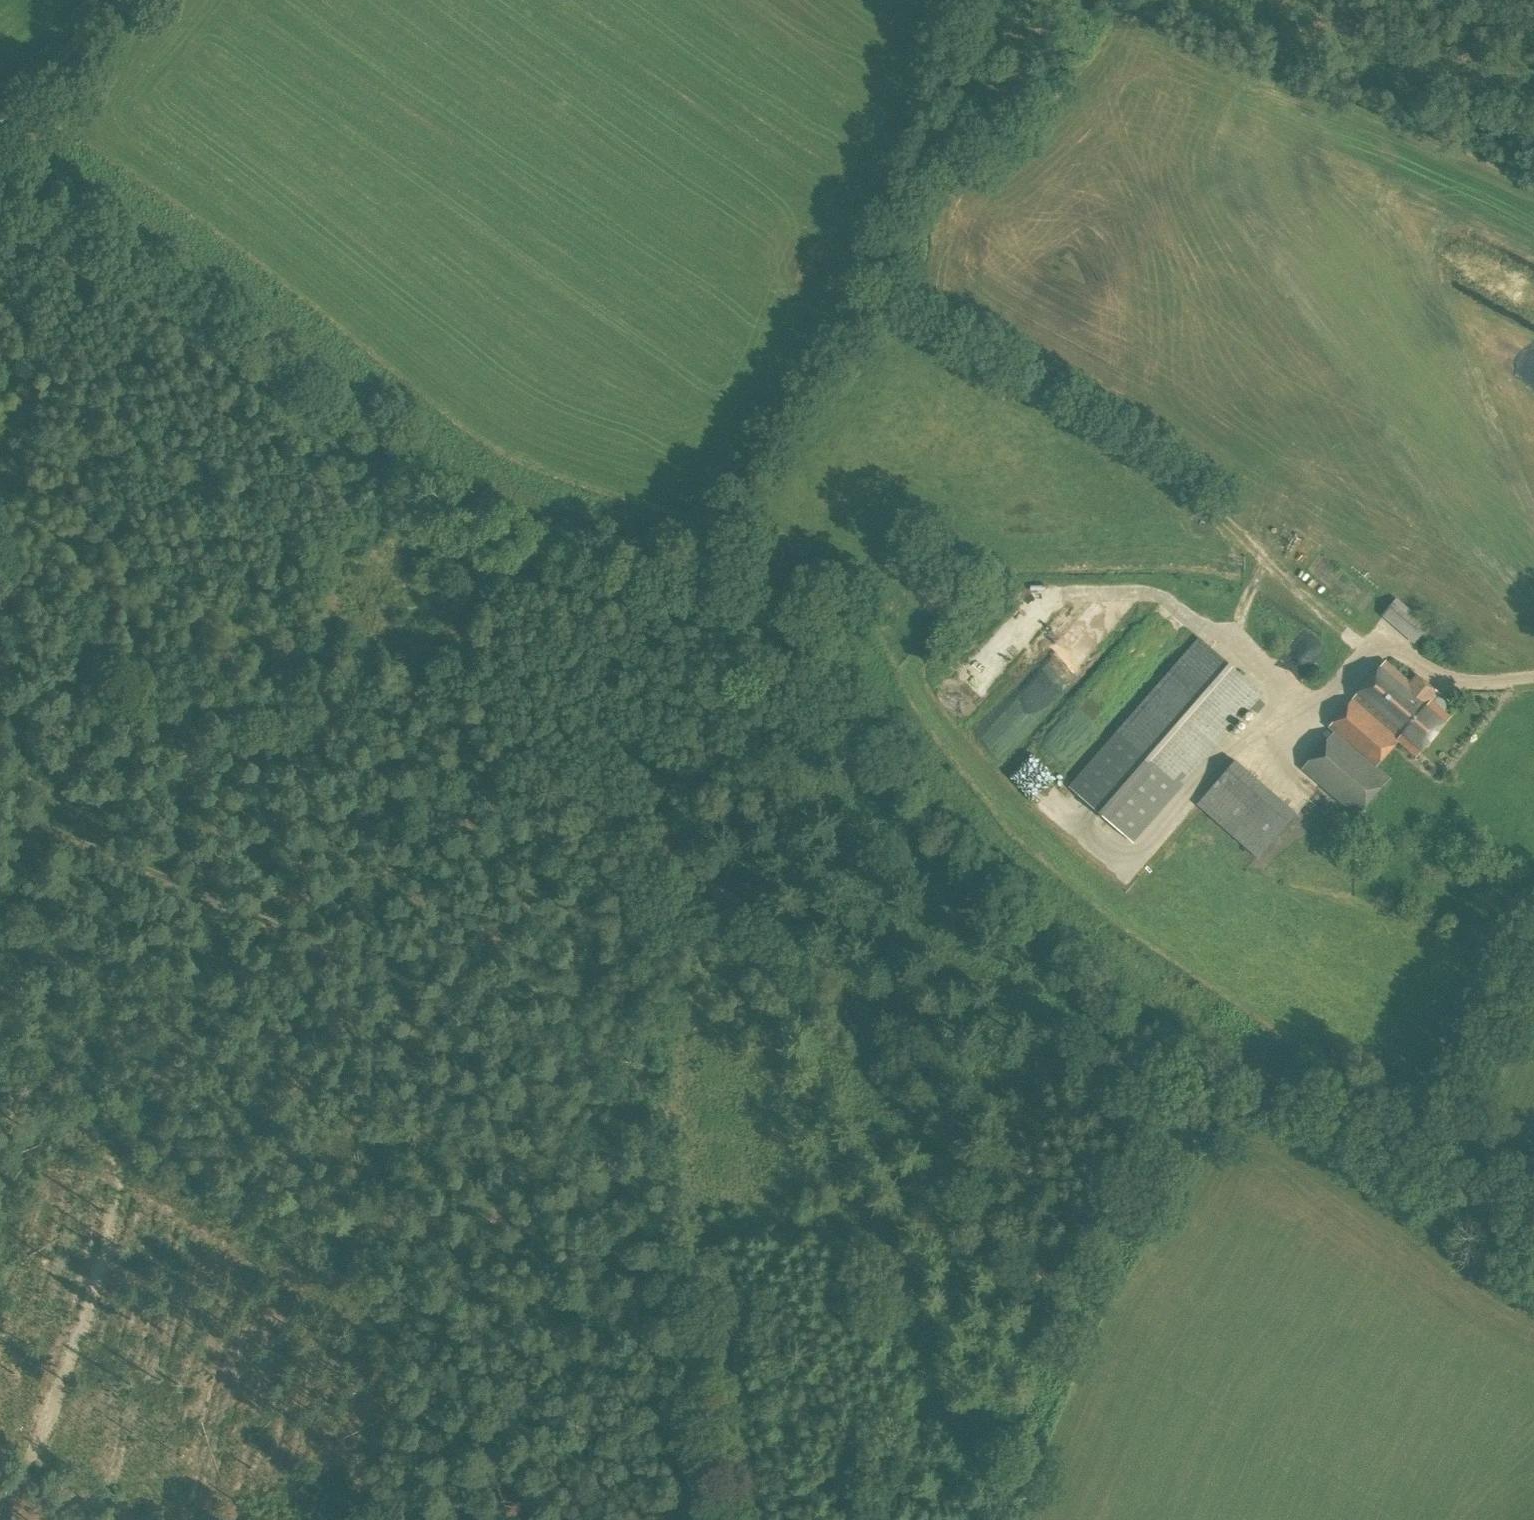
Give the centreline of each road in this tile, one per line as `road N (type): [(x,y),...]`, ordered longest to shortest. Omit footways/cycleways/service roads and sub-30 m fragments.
road 1 (track): [(737,629),(417,505),(40,207),(24,197),(0,203)]
road 2 (track): [(884,305),(1199,483),(1346,628),(1438,674),(1484,683),(1533,679)]
road 3 (track): [(670,1076),(514,1030),(0,813)]
road 4 (track): [(728,1519),(670,1076)]
road 5 (track): [(1533,949),(1448,1145),(1488,1187),(1533,1203)]
road 6 (track): [(109,0),(0,115)]

